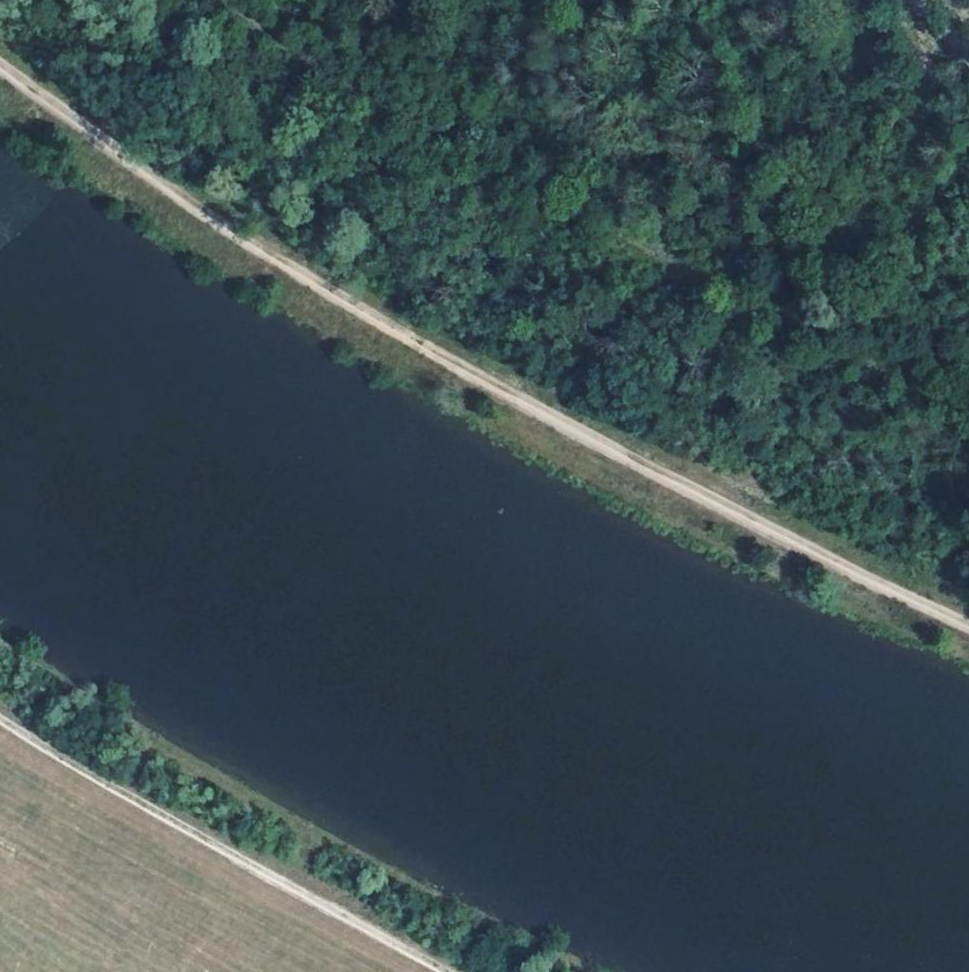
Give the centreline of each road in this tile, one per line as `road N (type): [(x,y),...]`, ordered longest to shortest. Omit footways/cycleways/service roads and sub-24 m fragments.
road 1 (track): [(968,625),(584,436),(387,323),(209,214),(0,63)]
road 2 (track): [(459,971),(281,885),(0,716)]

